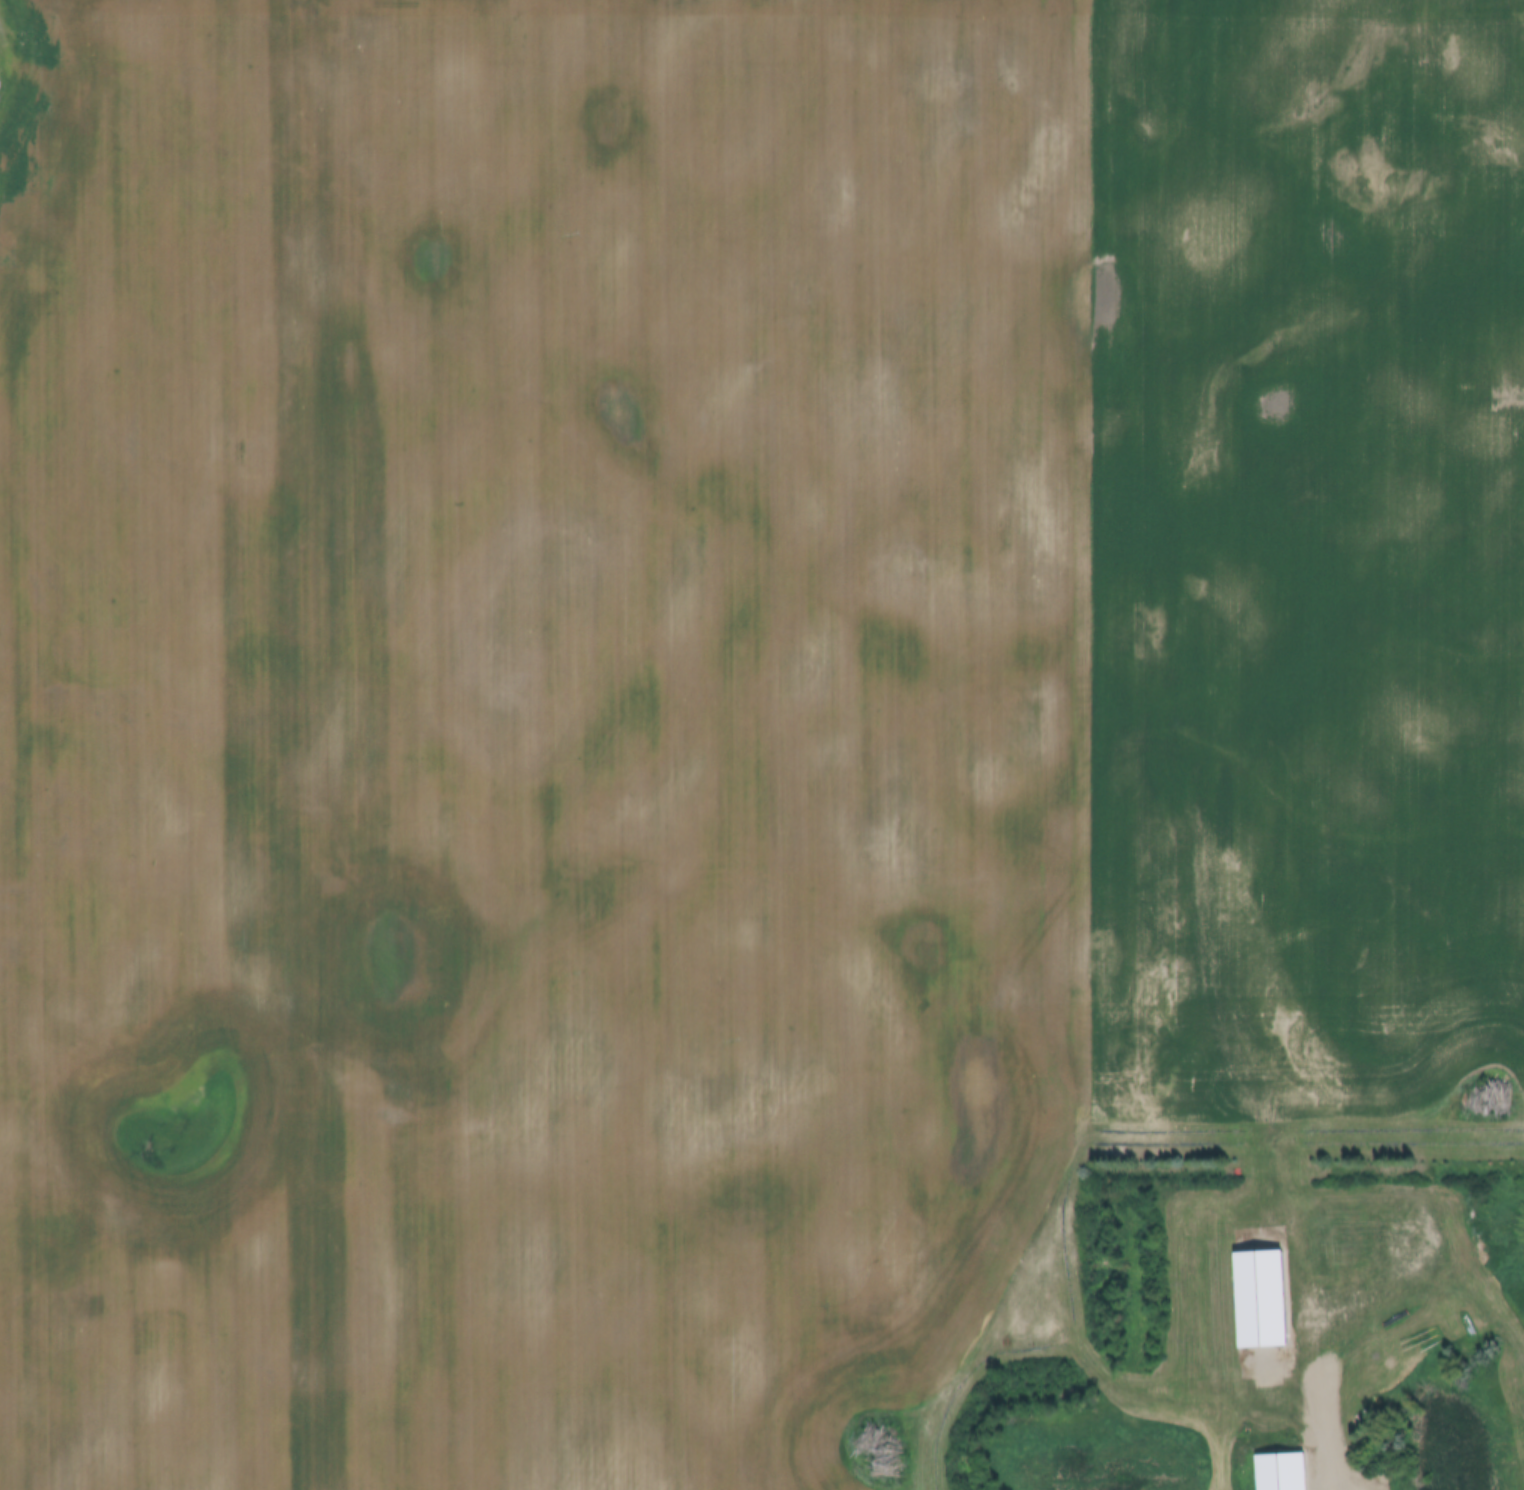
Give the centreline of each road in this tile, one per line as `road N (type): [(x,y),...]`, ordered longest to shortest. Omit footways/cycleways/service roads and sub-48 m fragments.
road 1 (track): [(1340,1368),(1376,1316),(1433,1286),(1481,1299),(1523,1355)]

